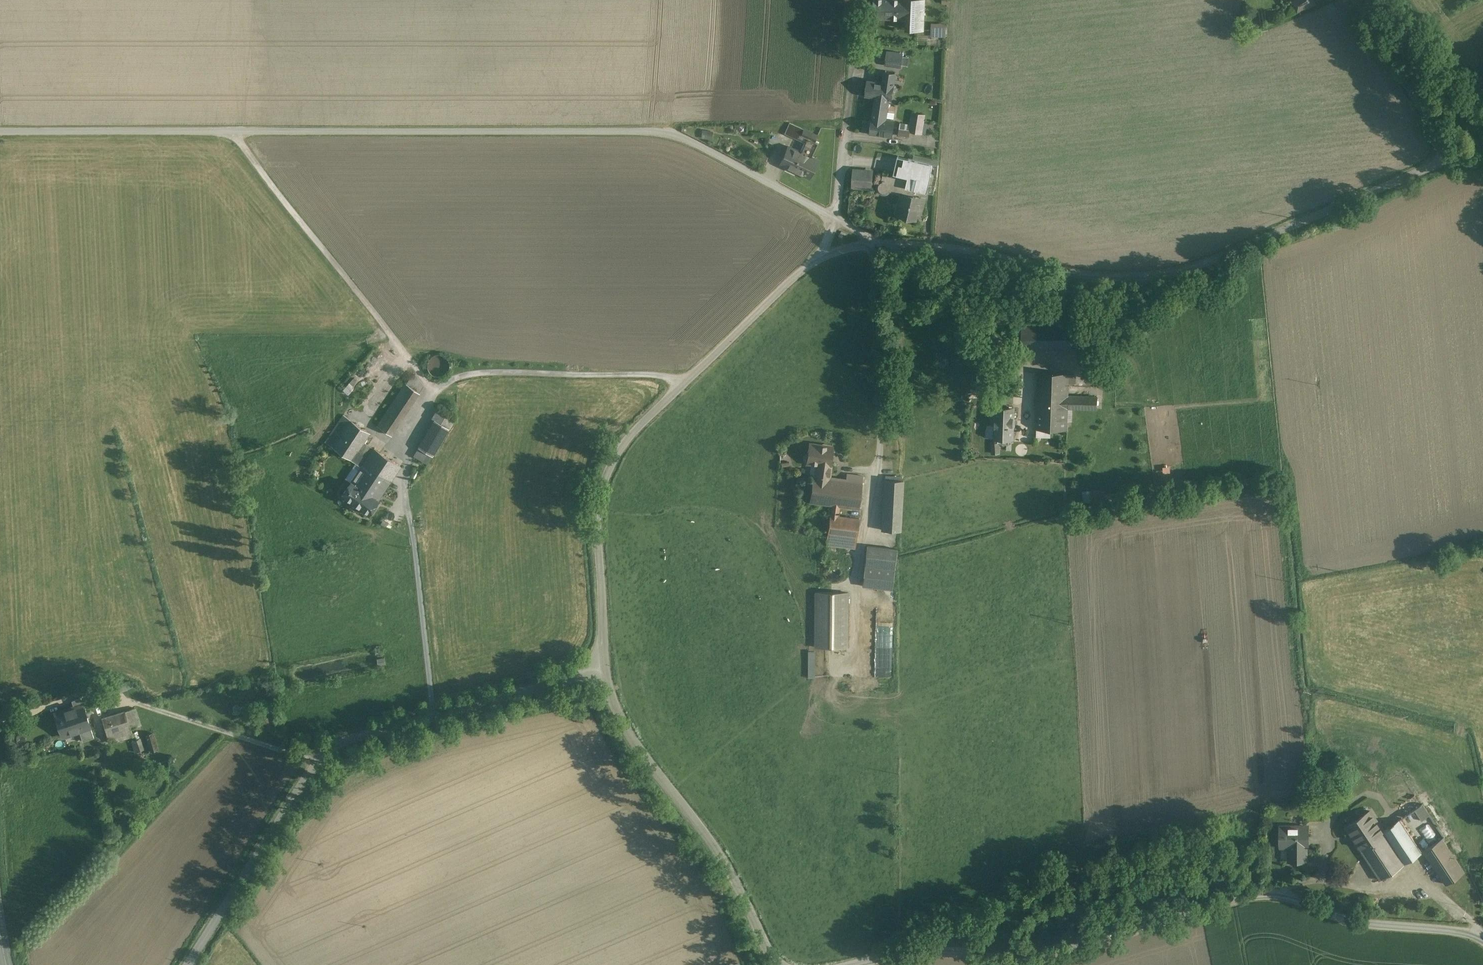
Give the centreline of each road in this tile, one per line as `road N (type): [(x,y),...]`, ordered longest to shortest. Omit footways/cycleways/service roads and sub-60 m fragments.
road 1 (unclassified): [(0,131),(674,133),(833,219)]
road 2 (unclassified): [(1482,939),(1256,896),(1019,953),(927,949),(854,964)]
road 3 (unclassified): [(878,243),(1143,275),(1224,255),(1448,159)]
road 4 (residential): [(604,668),(326,752),(189,964)]
road 5 (residential): [(823,254),(629,436),(609,471),(599,528),(604,668)]
road 6 (residential): [(604,668),(629,732),(732,873),(778,964)]
road 7 (track): [(857,0),(833,219)]
road 8 (unclassified): [(1448,159),(1354,0)]

